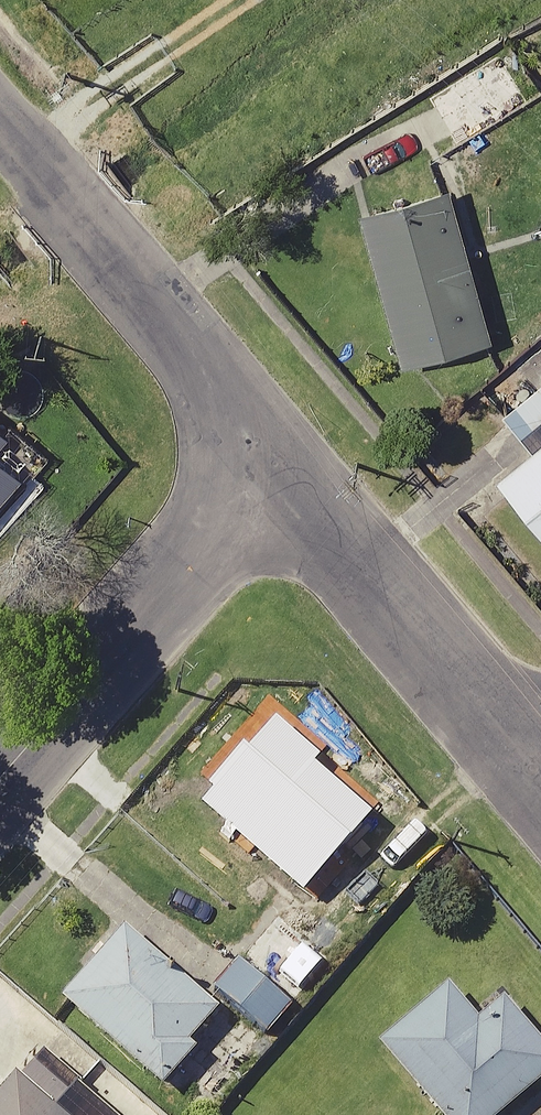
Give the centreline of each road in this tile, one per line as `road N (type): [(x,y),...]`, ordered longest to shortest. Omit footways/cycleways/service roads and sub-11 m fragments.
road 1 (residential): [(0,116),(76,225),(278,460)]
road 2 (residential): [(0,777),(278,460)]
road 3 (residential): [(278,460),(527,772)]

